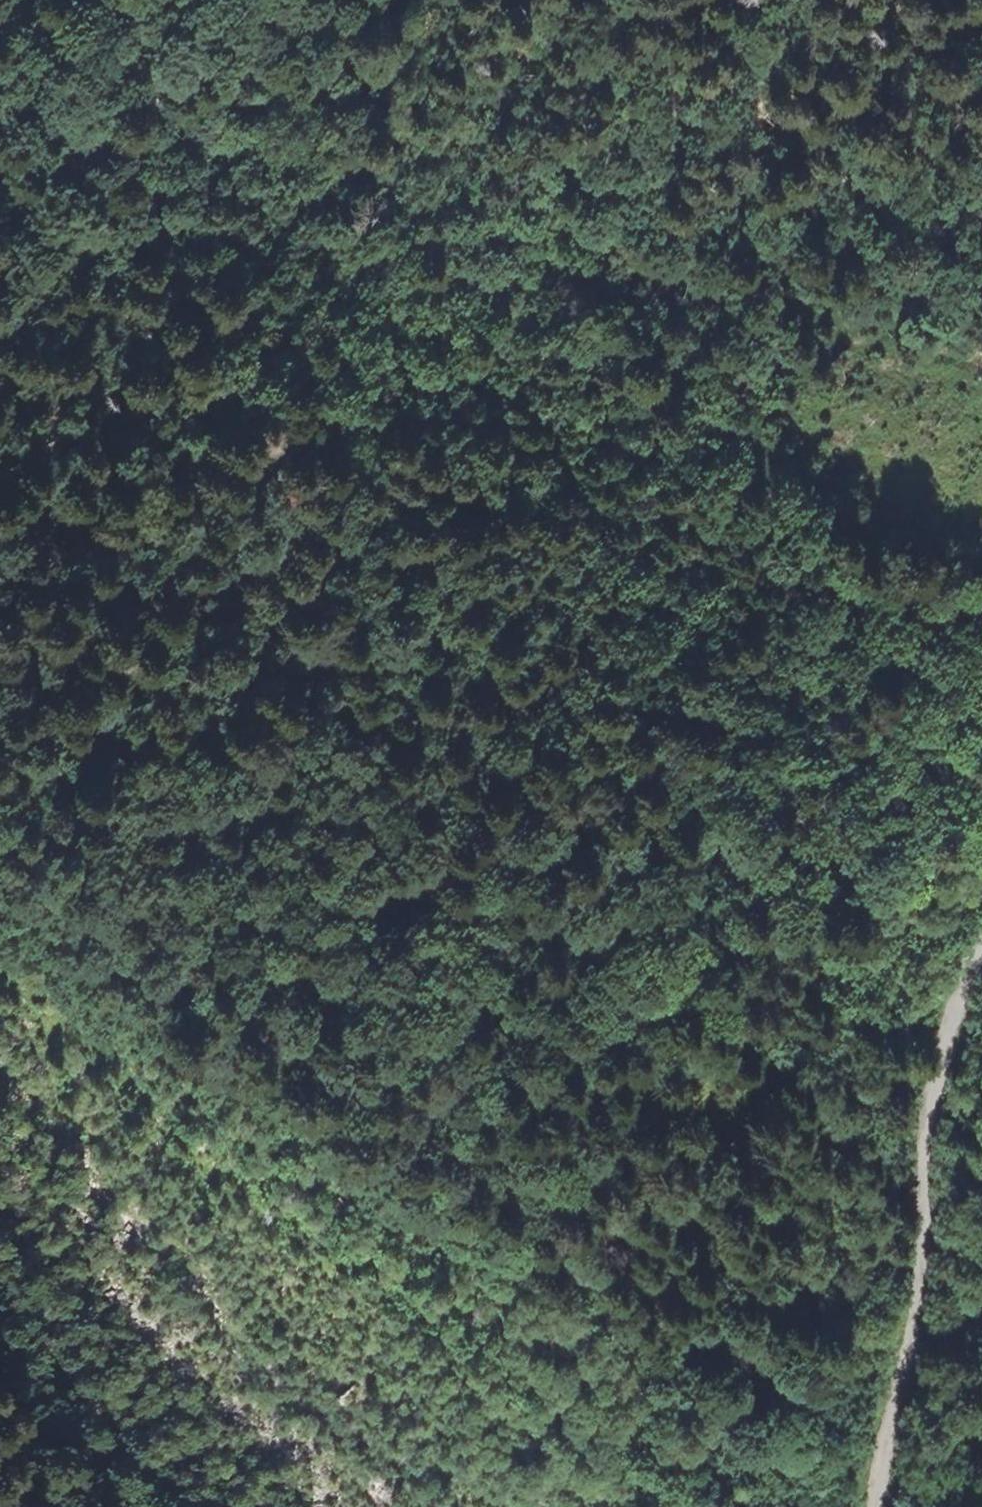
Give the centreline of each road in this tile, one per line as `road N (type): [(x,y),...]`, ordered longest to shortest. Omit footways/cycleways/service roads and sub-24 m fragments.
road 1 (unclassified): [(883,1506),(919,1313),(928,1105),(981,948)]

